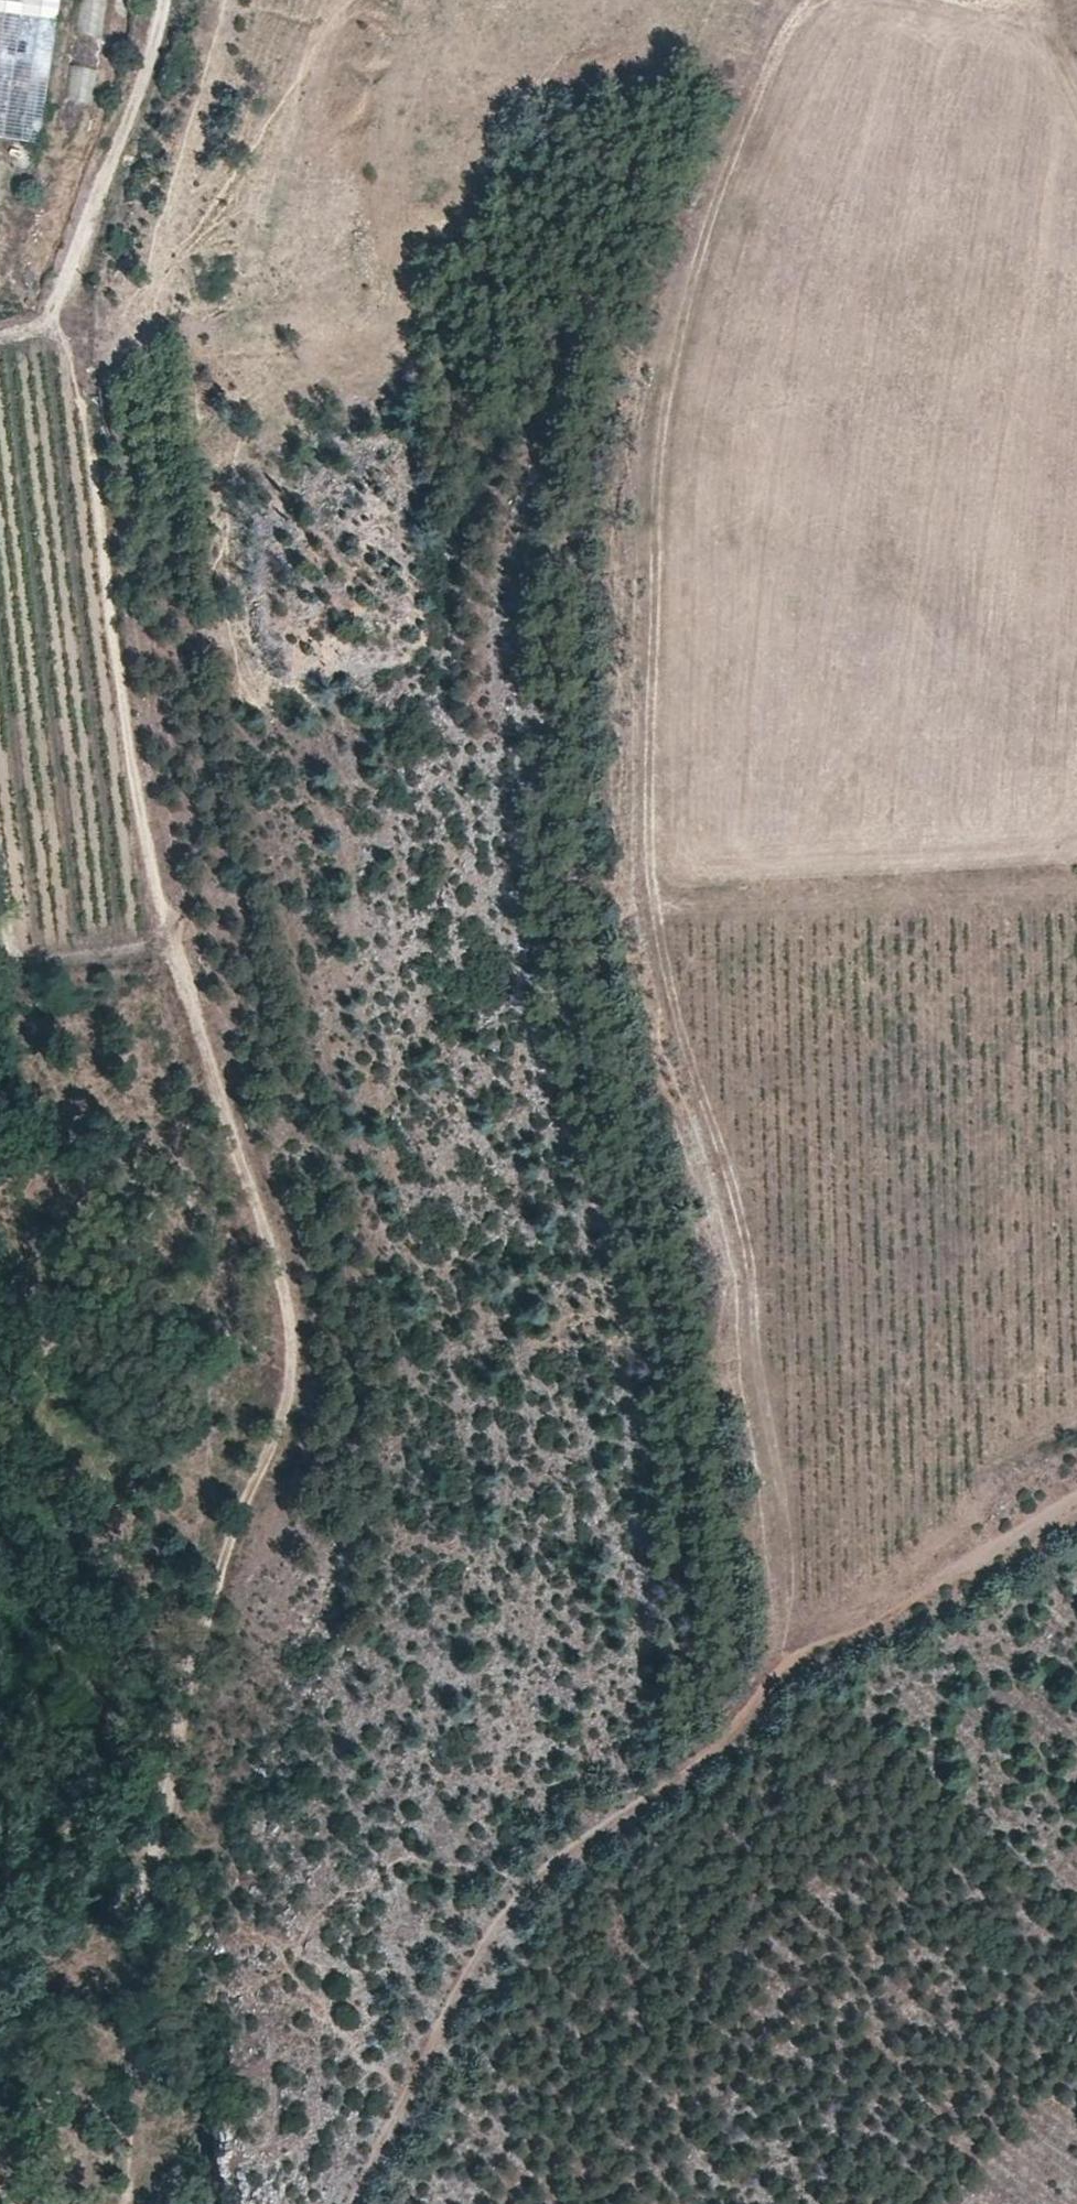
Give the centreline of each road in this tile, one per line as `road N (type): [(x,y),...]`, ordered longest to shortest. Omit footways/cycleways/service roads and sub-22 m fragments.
road 1 (track): [(121,2203),(144,1935),(182,1789),(212,1584),(260,1485),(296,1374),(287,1296),(173,944),(132,749),(70,327),(71,283),(161,0)]
road 2 (track): [(808,0),(753,90),(662,394),(654,883),(676,1029),(730,1189),(754,1309),(788,1588)]
road 3 (track): [(355,2203),(436,2027),(507,1904),(573,1848),(697,1772),(822,1634),(943,1581),(1076,1498)]

